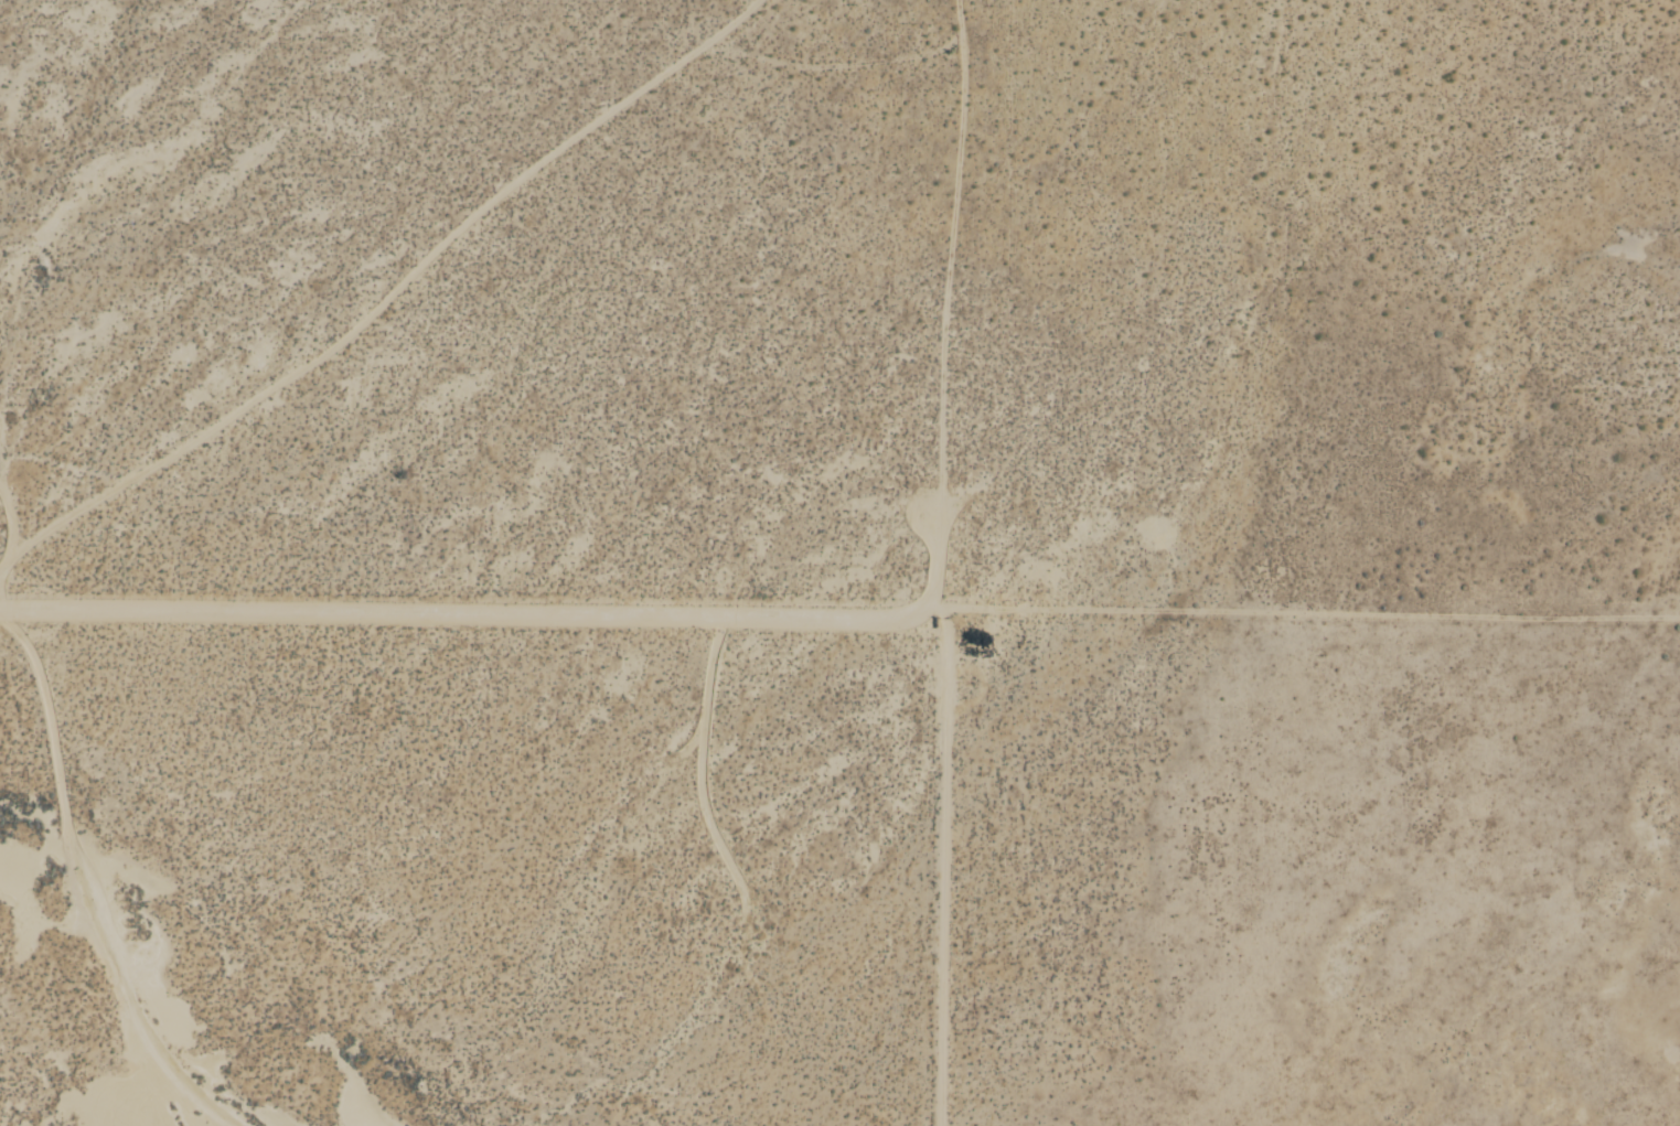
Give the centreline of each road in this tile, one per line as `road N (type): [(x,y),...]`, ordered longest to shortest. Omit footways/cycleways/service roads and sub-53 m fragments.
road 1 (track): [(0,606),(938,615)]
road 2 (track): [(238,1125),(190,1092),(95,932),(15,609)]

